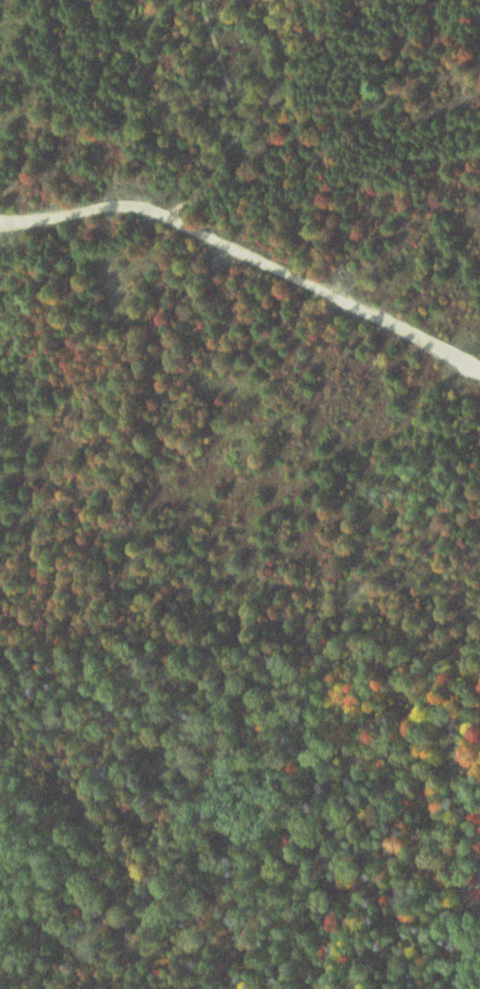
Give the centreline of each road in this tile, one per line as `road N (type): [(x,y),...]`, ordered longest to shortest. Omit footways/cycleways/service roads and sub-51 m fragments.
road 1 (residential): [(479,366),(142,201),(0,214)]
road 2 (track): [(202,0),(243,152),(211,200),(181,203),(174,215)]

